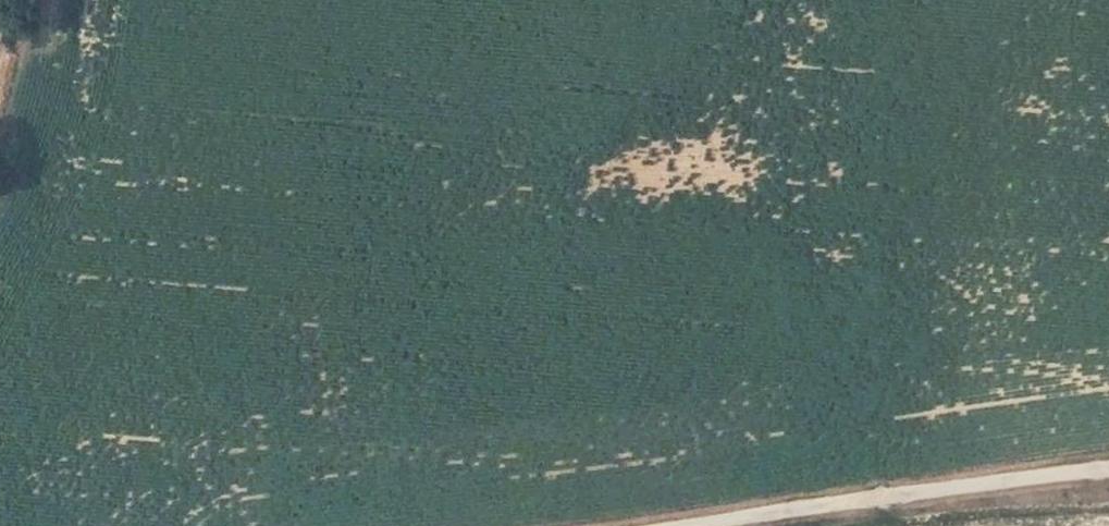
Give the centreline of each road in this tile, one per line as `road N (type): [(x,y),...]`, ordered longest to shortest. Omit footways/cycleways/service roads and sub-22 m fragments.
road 1 (track): [(631,525),(997,475),(1108,467)]

